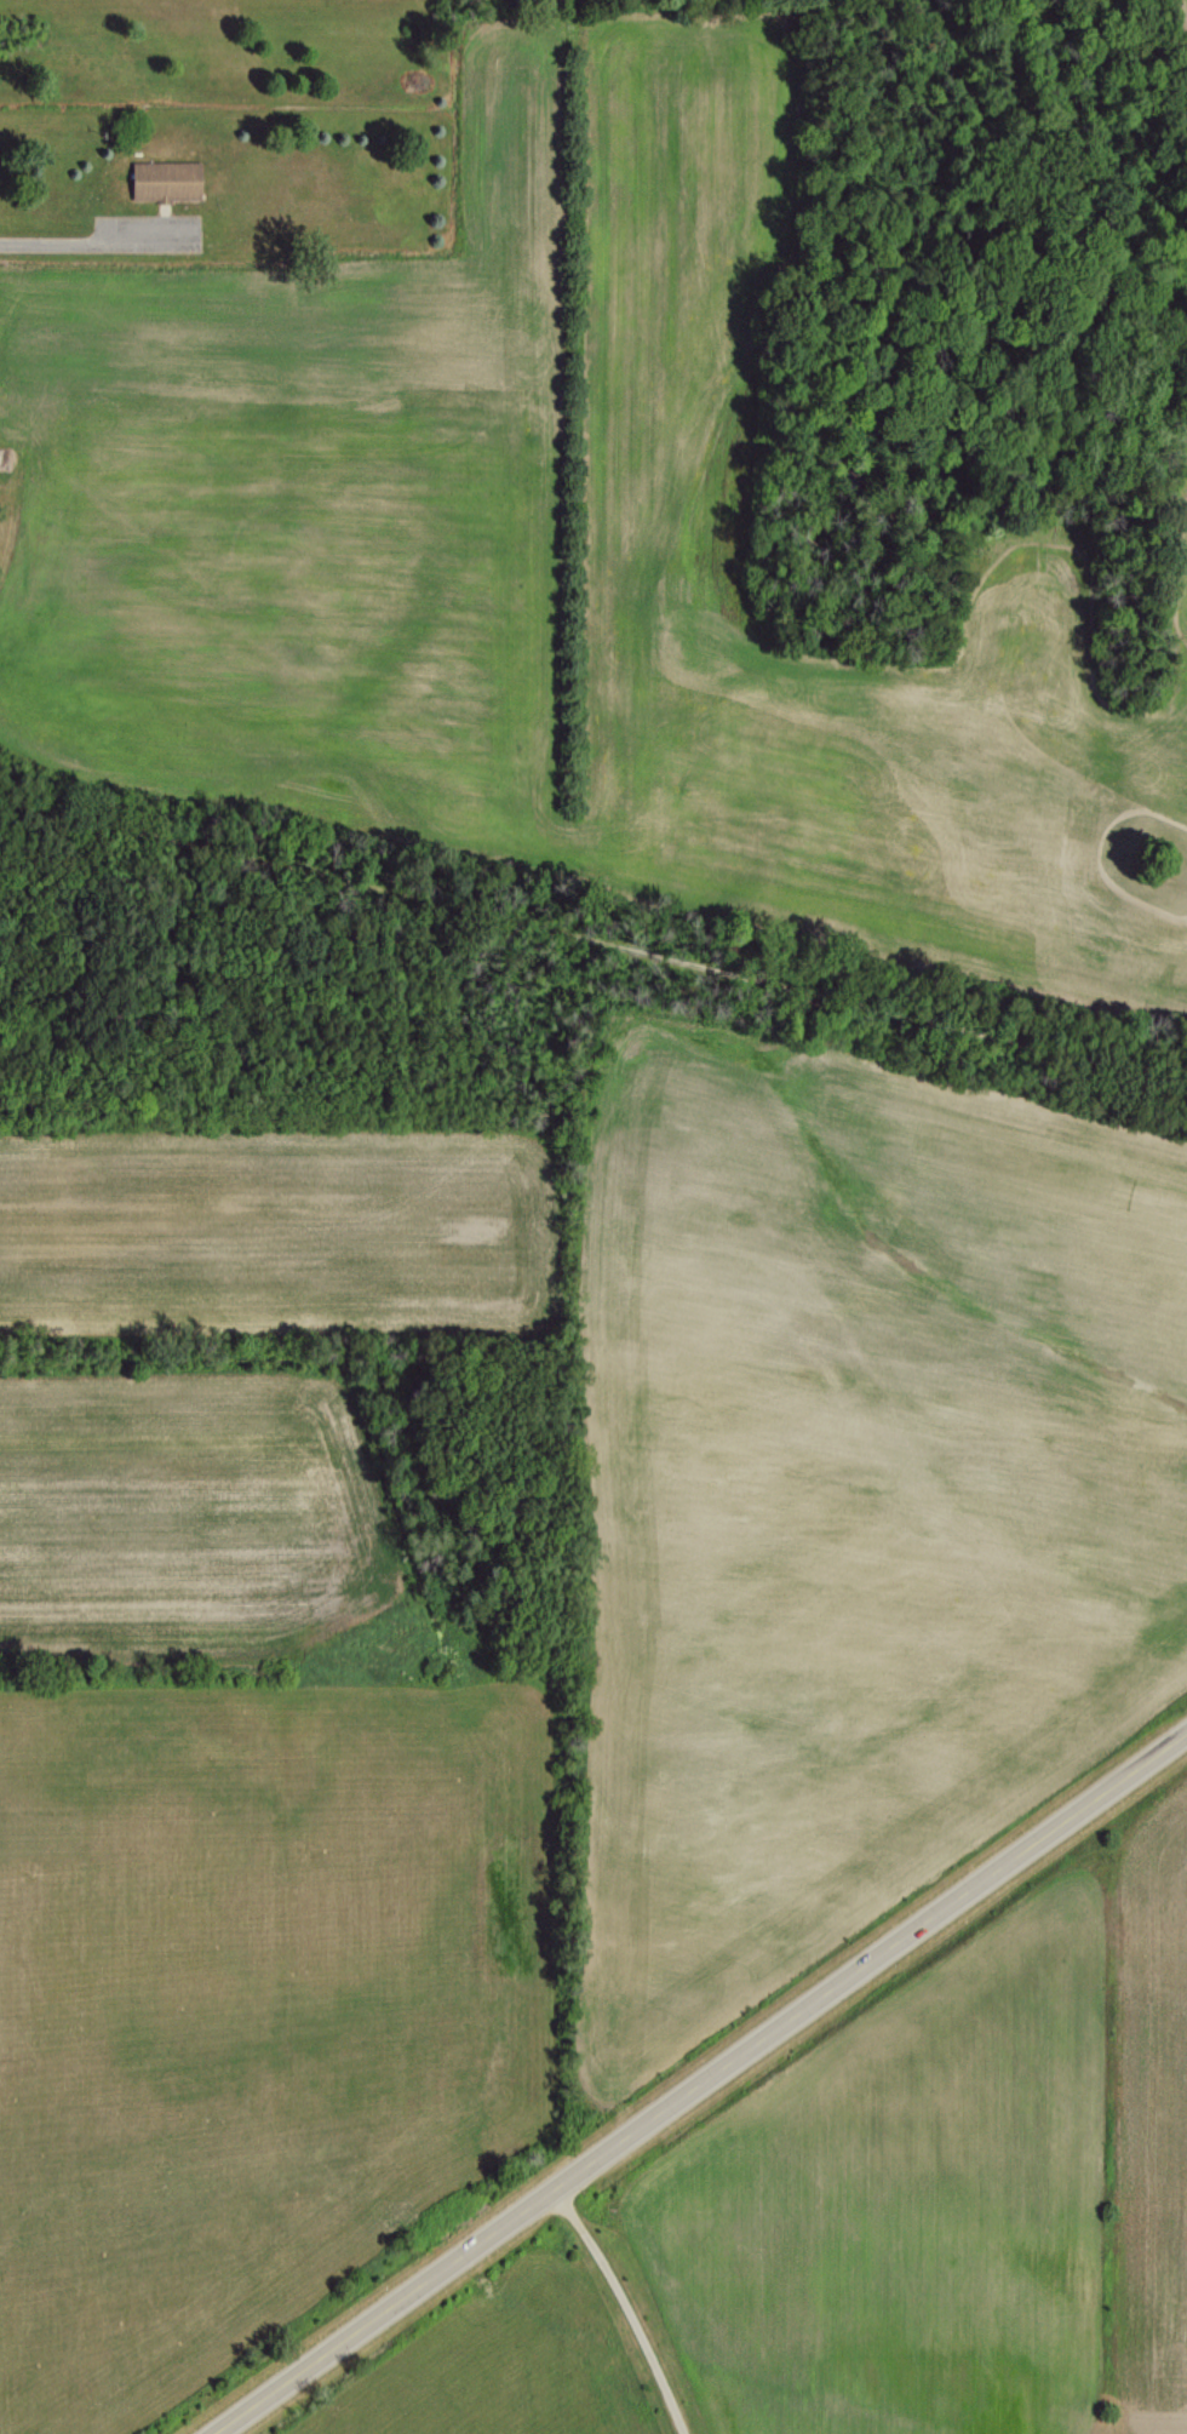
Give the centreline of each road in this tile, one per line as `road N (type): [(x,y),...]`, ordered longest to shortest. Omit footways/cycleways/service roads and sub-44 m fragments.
road 1 (tertiary): [(1186,1734),(213,2433)]

